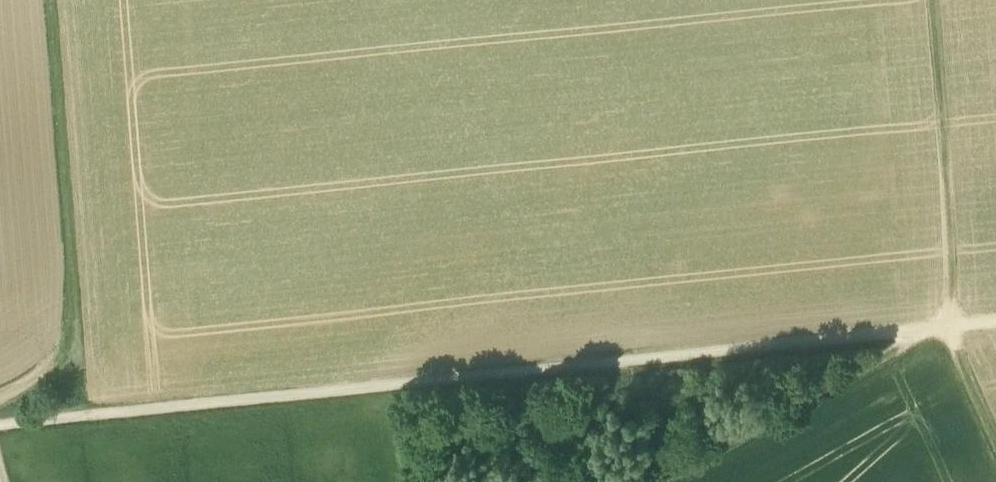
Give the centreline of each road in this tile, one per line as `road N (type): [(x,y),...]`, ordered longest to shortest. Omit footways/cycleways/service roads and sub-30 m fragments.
road 1 (track): [(995,326),(0,434)]
road 2 (track): [(53,0),(83,342),(52,382),(0,407)]
road 3 (track): [(962,329),(940,0)]
road 4 (track): [(679,481),(917,353),(916,338)]

